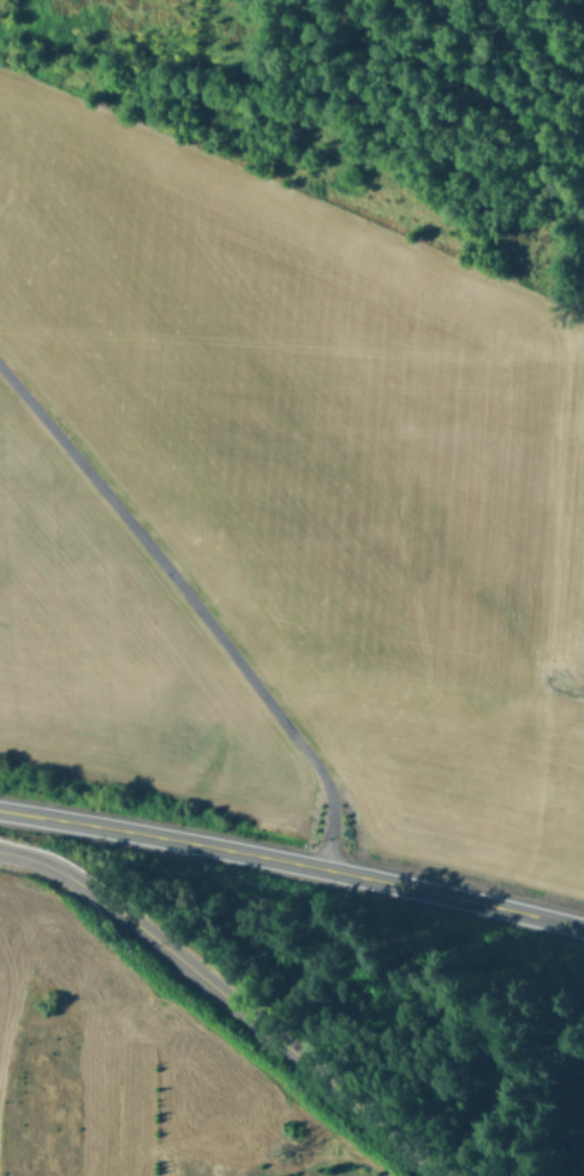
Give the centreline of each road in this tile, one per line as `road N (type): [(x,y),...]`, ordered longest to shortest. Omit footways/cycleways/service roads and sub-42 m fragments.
road 1 (primary): [(583,929),(173,838),(0,811)]
road 2 (tertiary): [(483,1175),(59,869),(0,845)]

